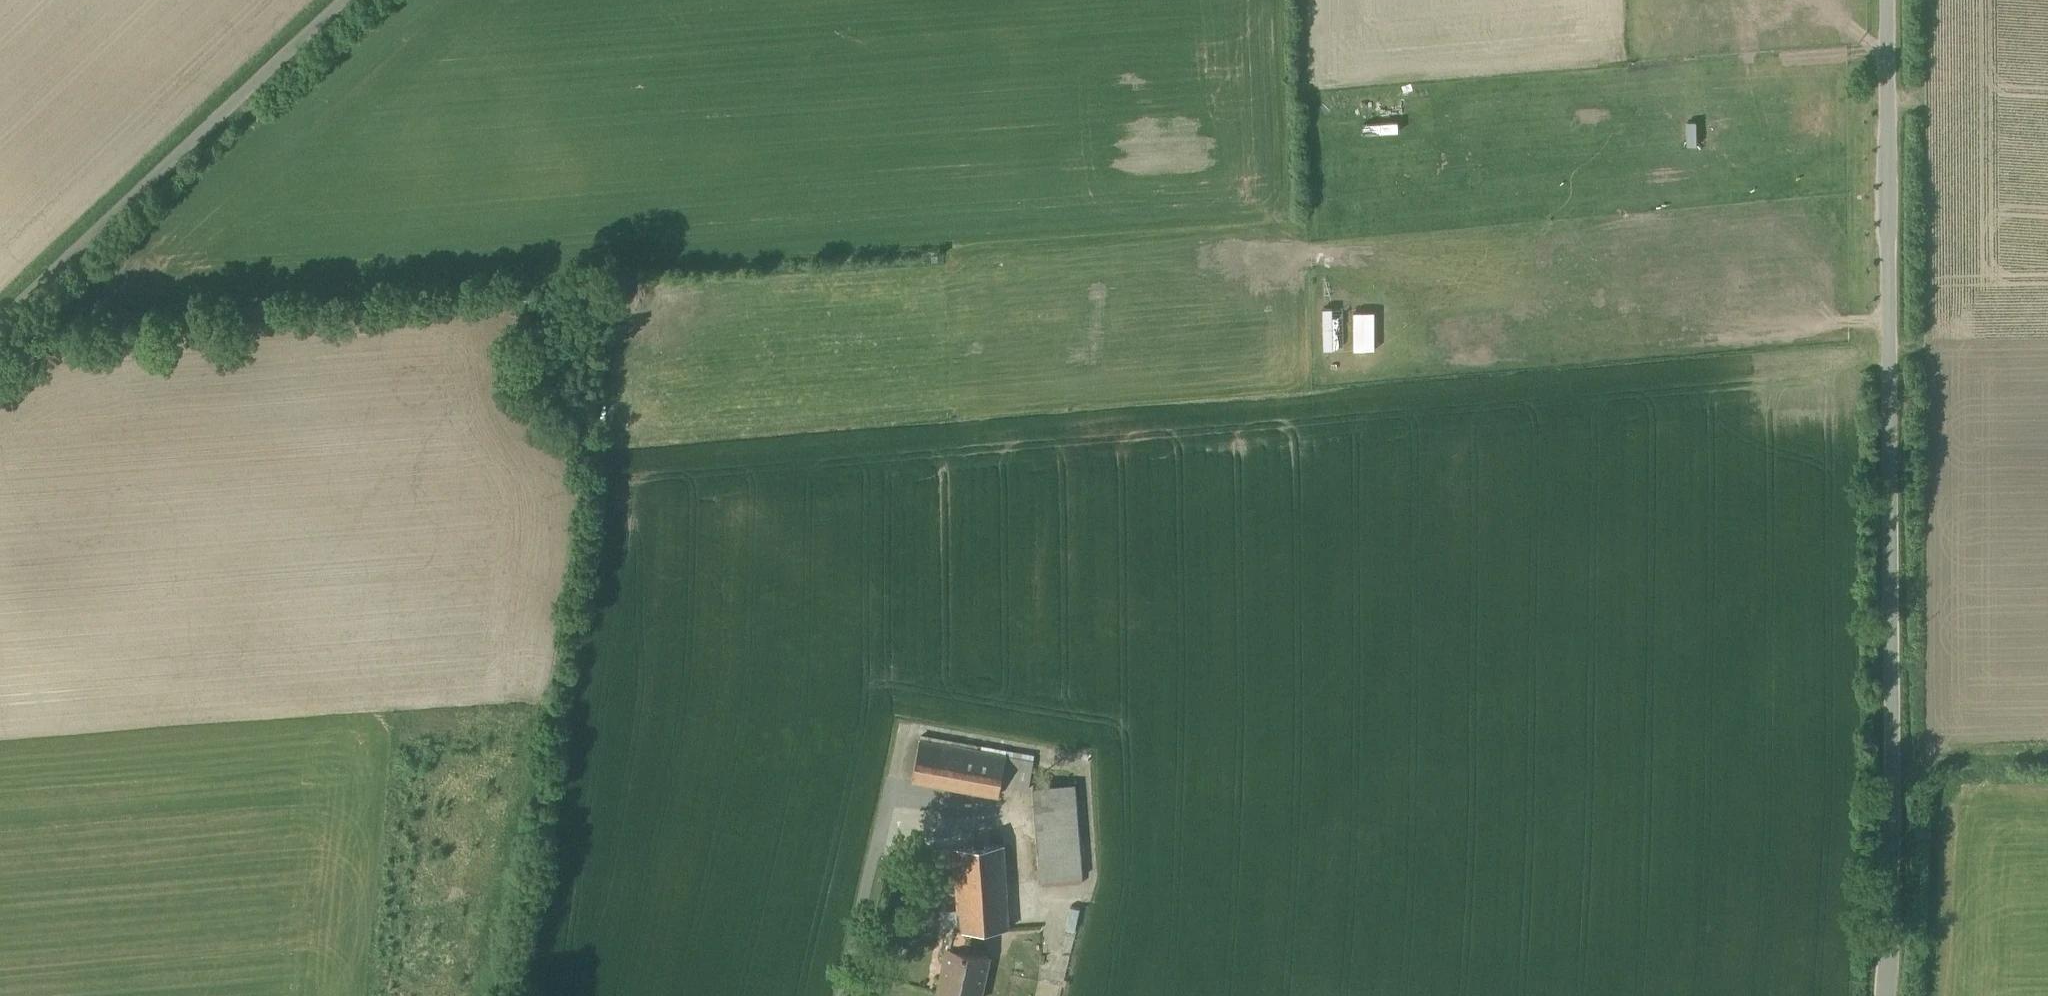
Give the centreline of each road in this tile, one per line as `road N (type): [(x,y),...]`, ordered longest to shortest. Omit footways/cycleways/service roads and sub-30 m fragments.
road 1 (unclassified): [(1886,995),(1893,669),(1888,0)]
road 2 (unclassified): [(343,0),(0,321)]

